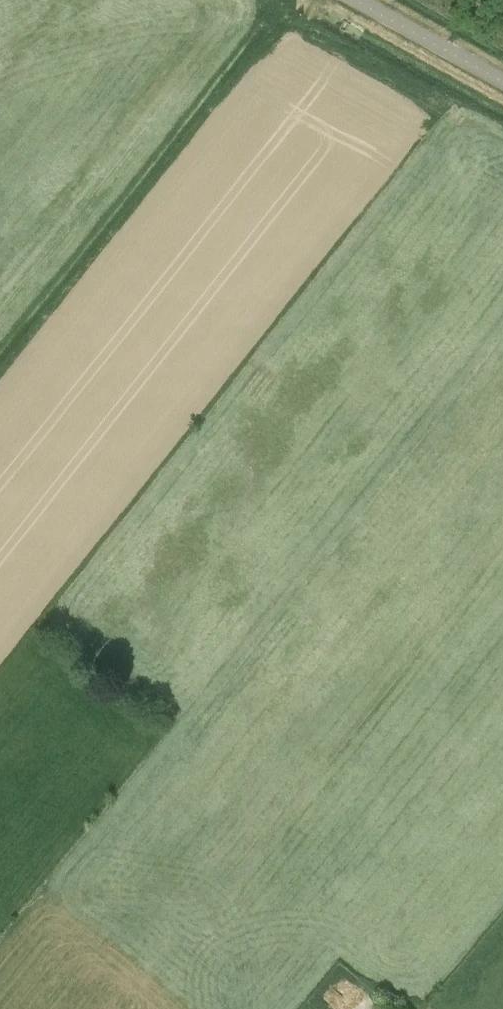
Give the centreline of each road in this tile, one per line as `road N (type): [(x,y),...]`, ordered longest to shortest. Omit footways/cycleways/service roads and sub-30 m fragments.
road 1 (unclassified): [(502,82),(355,0)]

